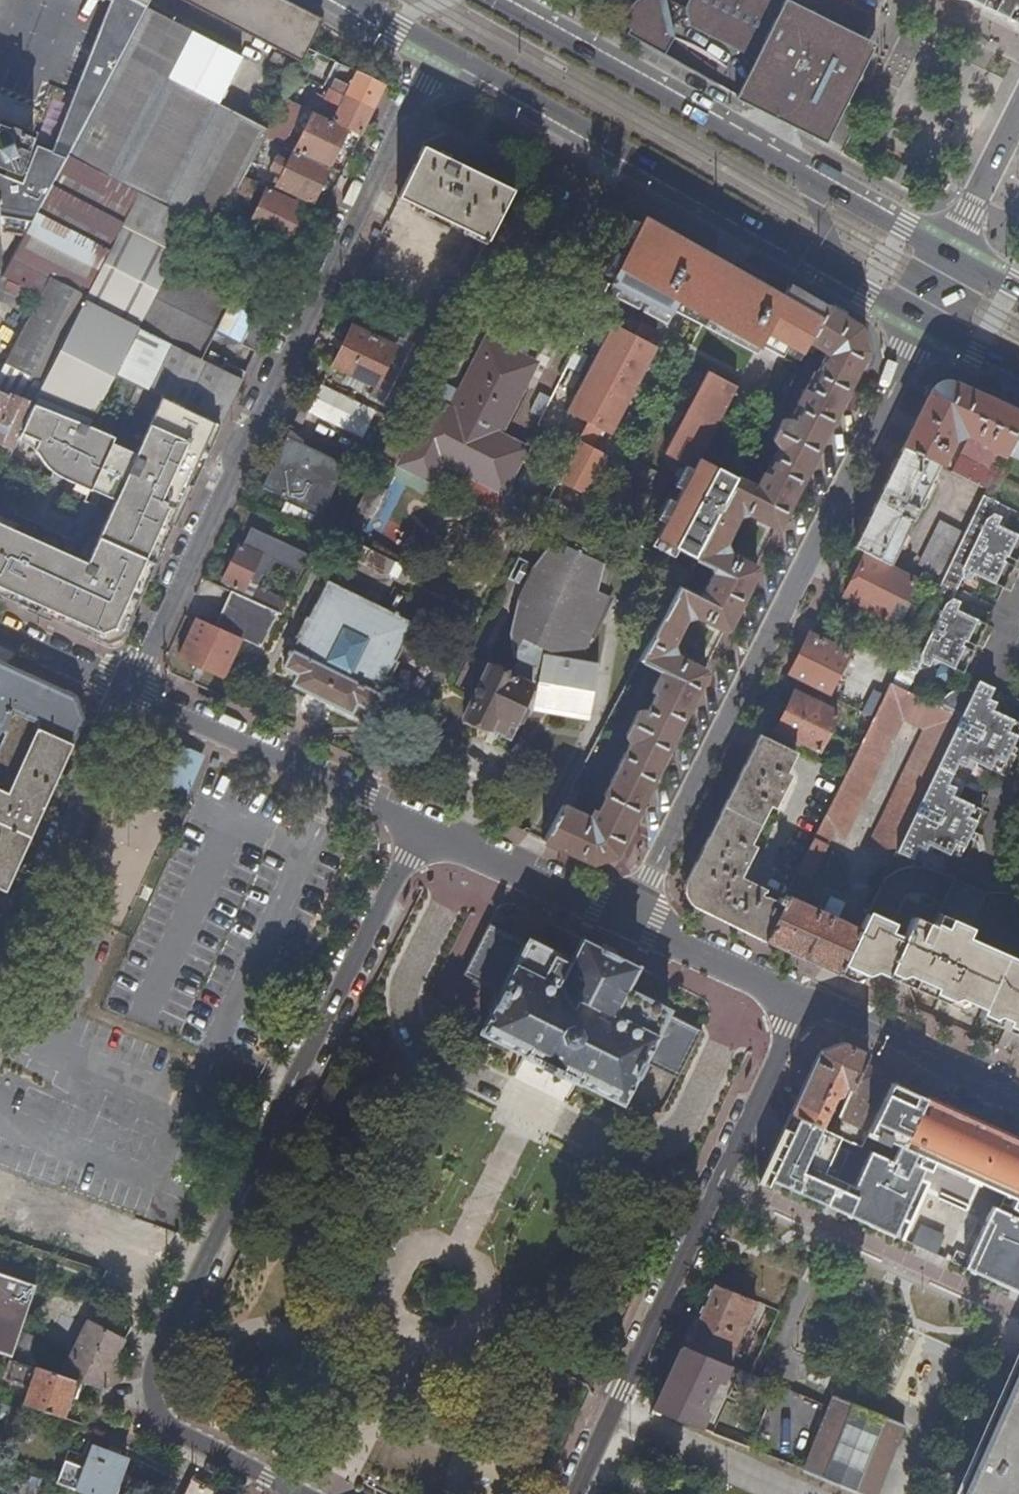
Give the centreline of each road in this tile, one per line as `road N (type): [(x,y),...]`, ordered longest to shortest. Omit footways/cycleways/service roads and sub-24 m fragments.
road 1 (residential): [(419,831),(152,1377),(164,1422),(300,1493)]
road 2 (residential): [(121,693),(435,43)]
road 3 (residential): [(919,311),(632,919)]
road 4 (primary): [(435,43),(919,311)]
road 5 (residential): [(572,1493),(800,992)]
road 6 (primary): [(948,256),(489,0)]
road 7 (residential): [(121,693),(419,831)]
road 8 (residential): [(0,972),(121,693)]
road 9 (residential): [(800,992),(1018,1097)]
road 10 (residential): [(419,831),(632,919)]
road 11 (residential): [(632,919),(800,992)]
road 12 (residential): [(1018,115),(948,256)]
road 13 (residential): [(0,638),(121,693)]

